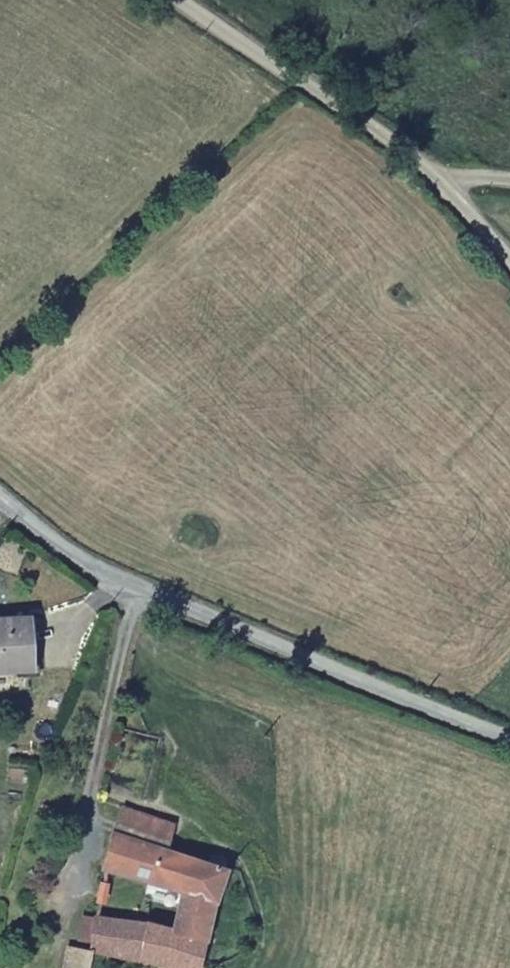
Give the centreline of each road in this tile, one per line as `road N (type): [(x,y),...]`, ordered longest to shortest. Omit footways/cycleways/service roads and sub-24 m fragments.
road 1 (unclassified): [(0,499),(105,574),(509,741)]
road 2 (unclassified): [(445,188),(177,0)]

